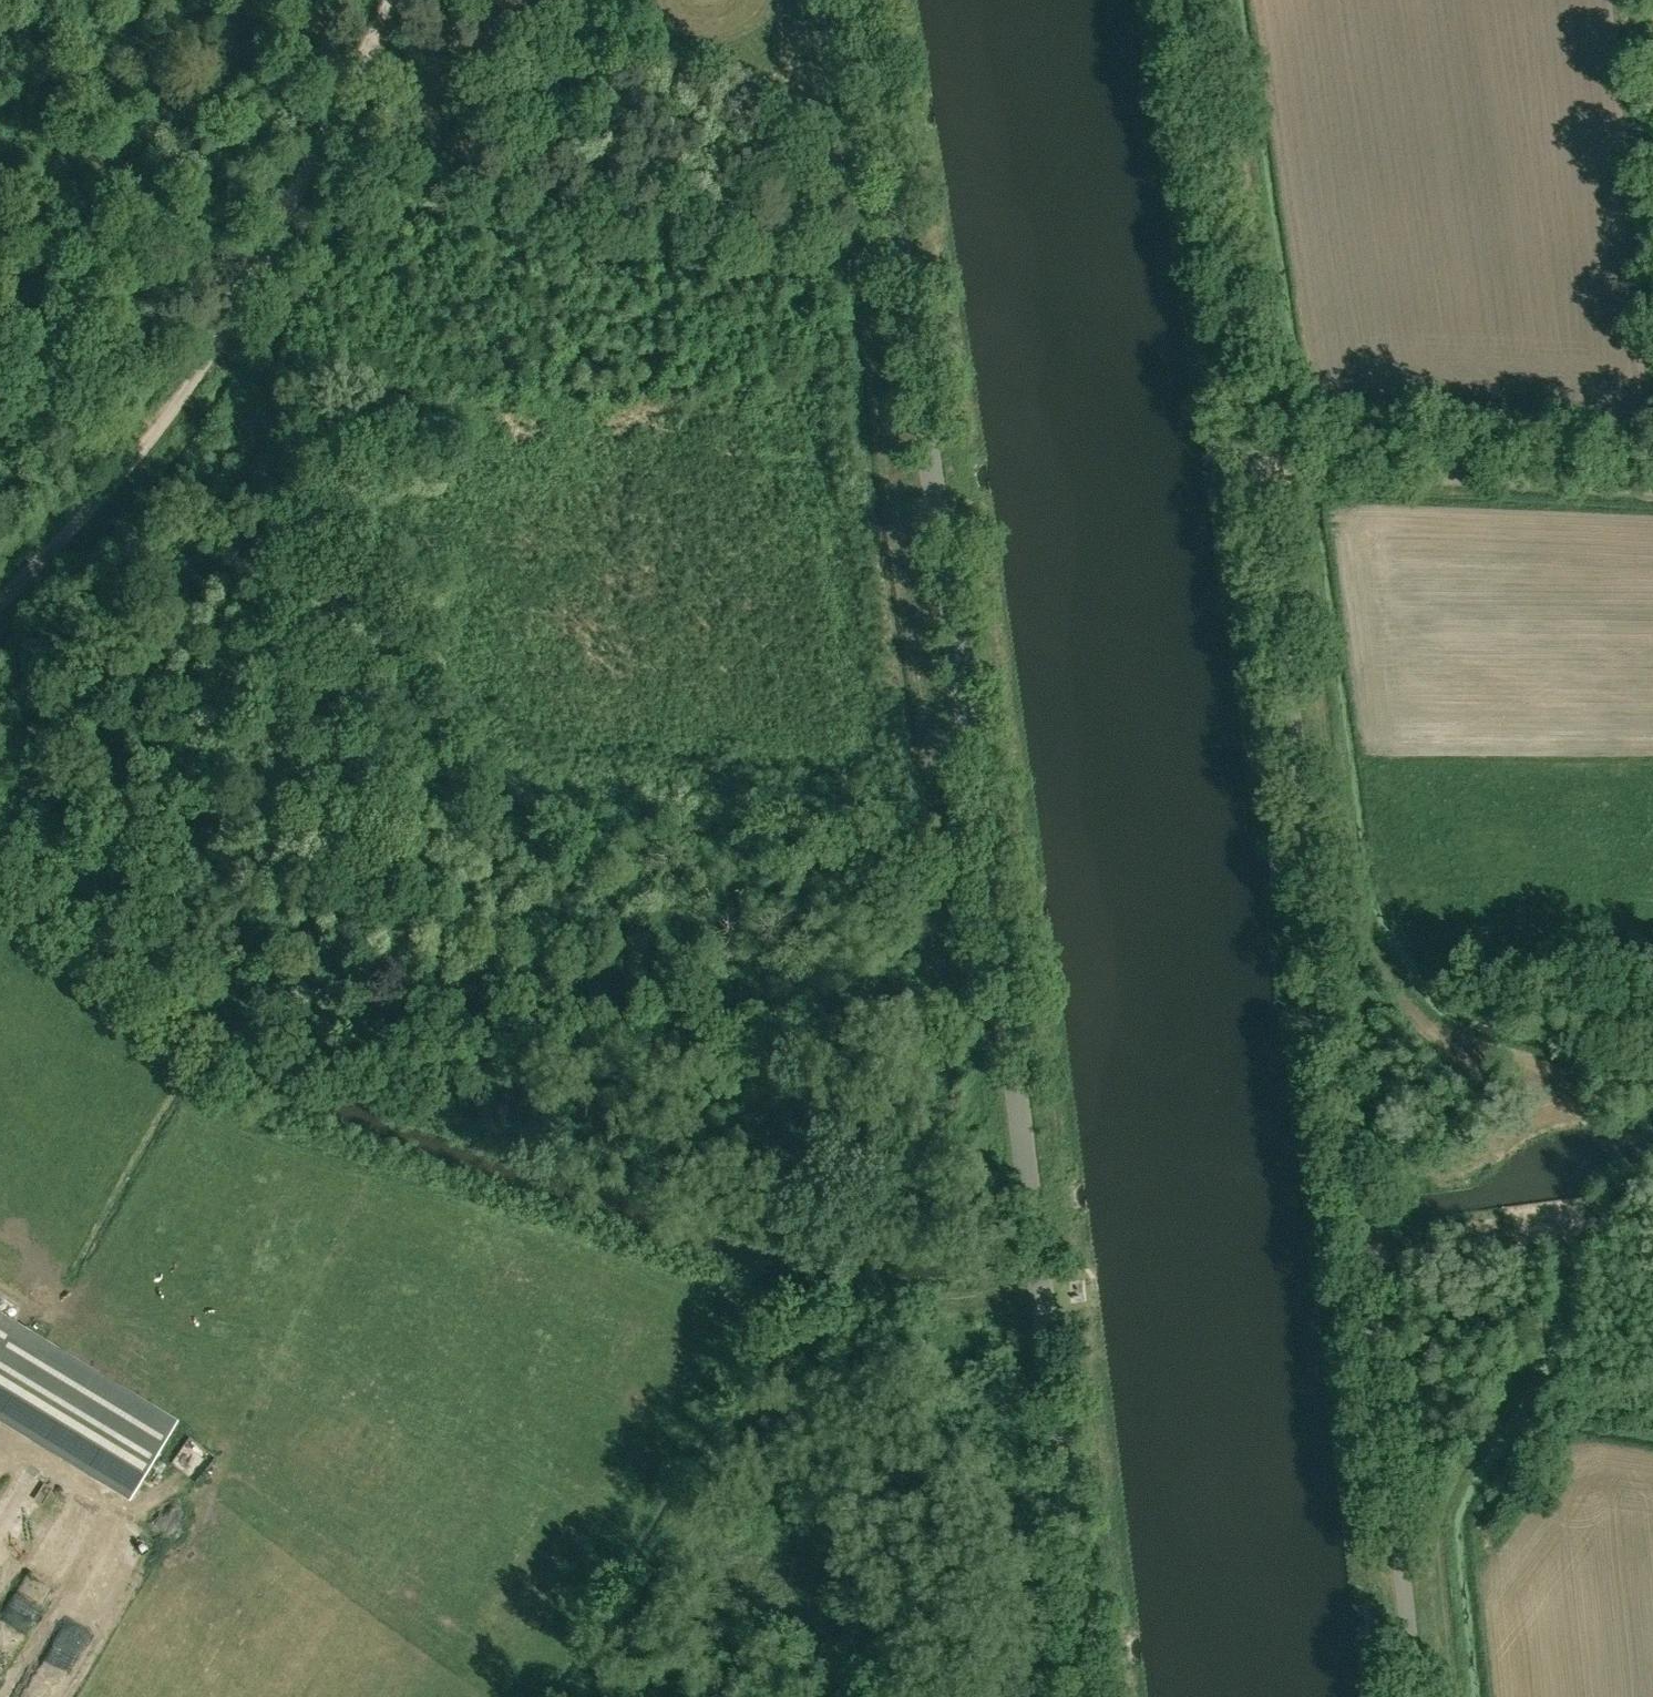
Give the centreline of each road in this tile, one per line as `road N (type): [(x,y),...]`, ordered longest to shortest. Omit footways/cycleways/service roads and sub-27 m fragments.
road 1 (unclassified): [(1088,1696),(958,648),(857,0)]
road 2 (unclassified): [(1414,1696),(1350,1113),(1294,660),(1260,463)]
road 3 (track): [(0,600),(151,440),(285,214),(393,0)]
road 4 (unclassified): [(1260,463),(1185,0)]
road 5 (unclassified): [(1652,490),(1260,463)]

